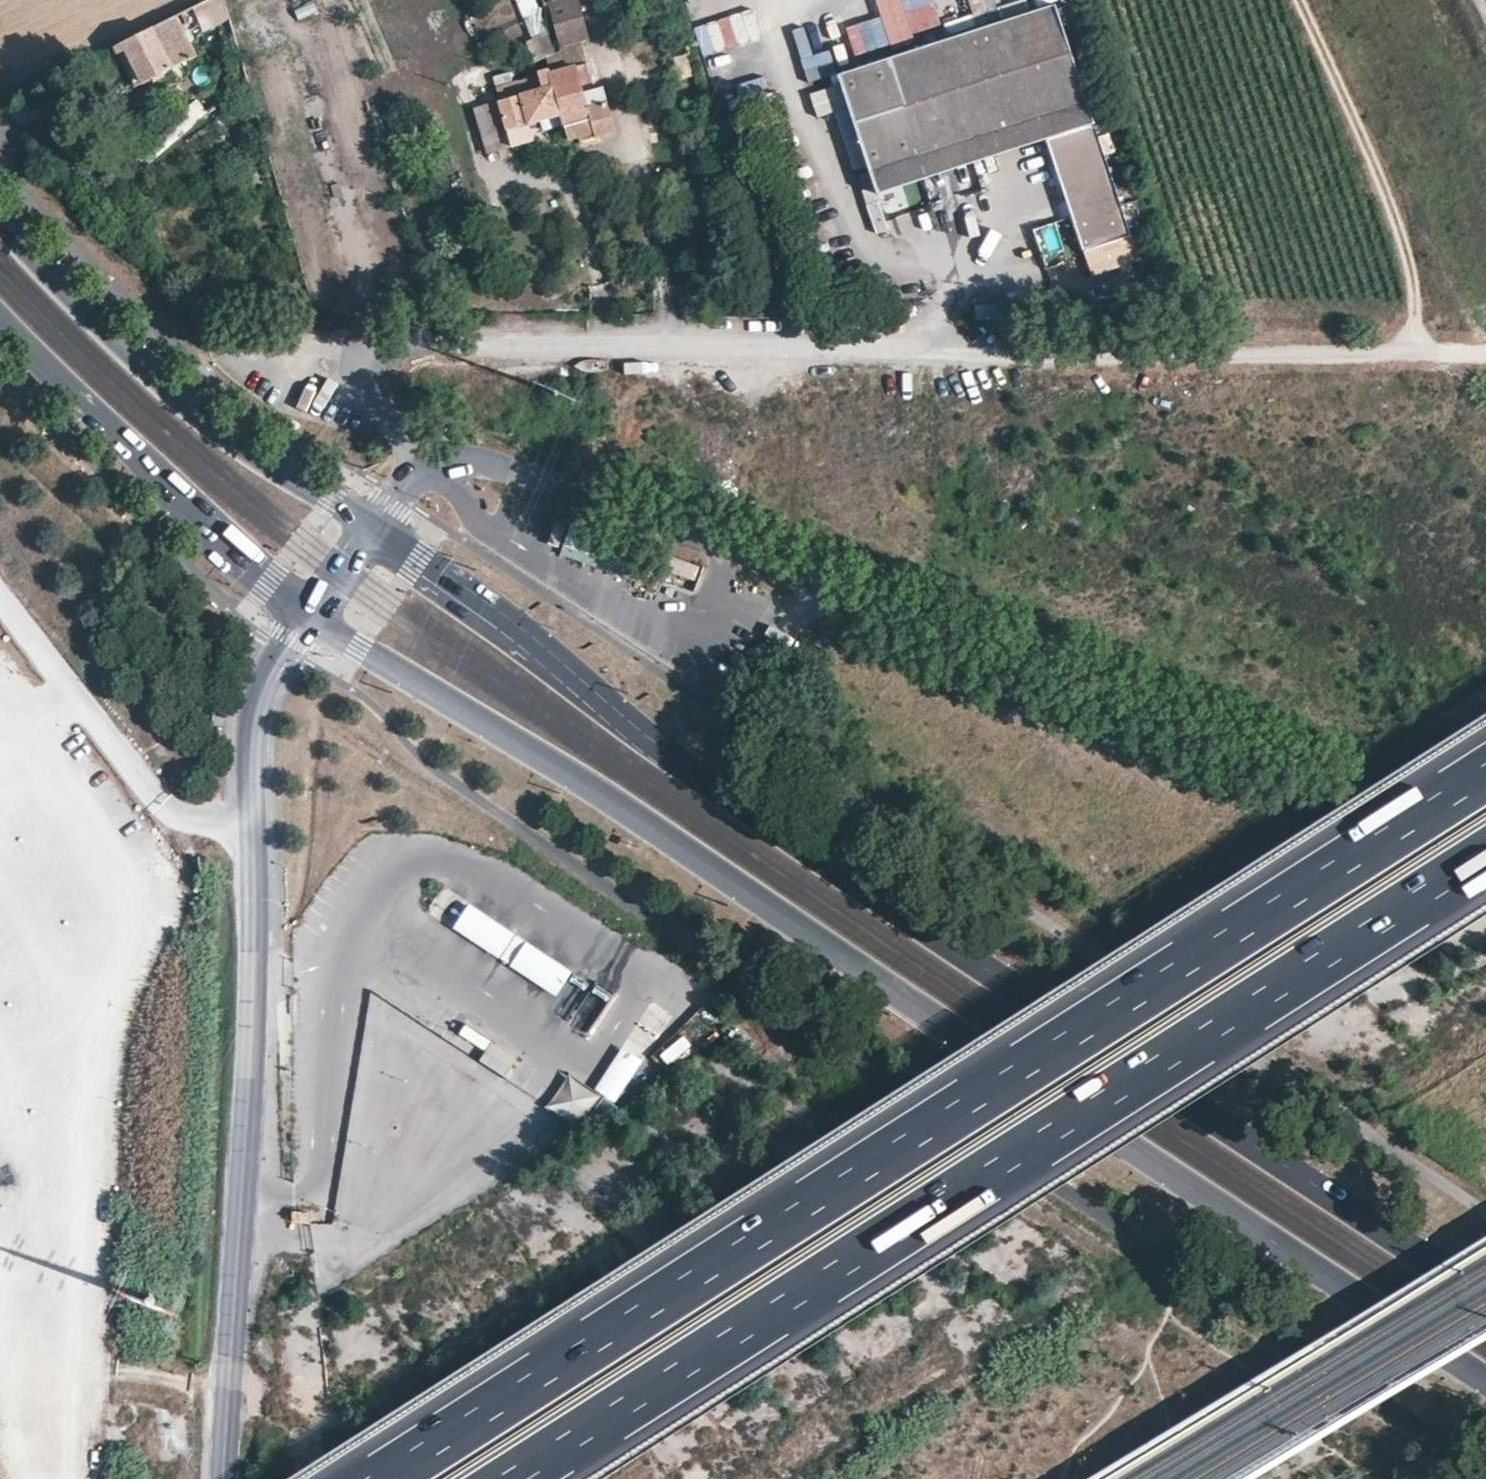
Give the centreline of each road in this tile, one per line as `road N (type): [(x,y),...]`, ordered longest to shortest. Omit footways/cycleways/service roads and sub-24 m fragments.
road 1 (primary): [(304,617),(657,825),(1485,1381)]
road 2 (primary): [(1485,1300),(712,789),(512,621),(374,525)]
road 3 (motorway): [(1485,774),(382,1478)]
road 4 (unclassified): [(436,460),(375,411),(360,383),(369,357),(396,346),(672,338),(1485,351)]
road 5 (motorway): [(512,1478),(1485,857)]
road 6 (tertiary): [(436,460),(482,457),(1485,842)]
road 7 (tertiary): [(304,617),(253,705),(244,1192),(228,1478)]
road 8 (primary): [(374,525),(216,426),(0,222)]
road 9 (primary): [(0,320),(304,617)]
road 10 (track): [(779,340),(778,299),(721,95)]

